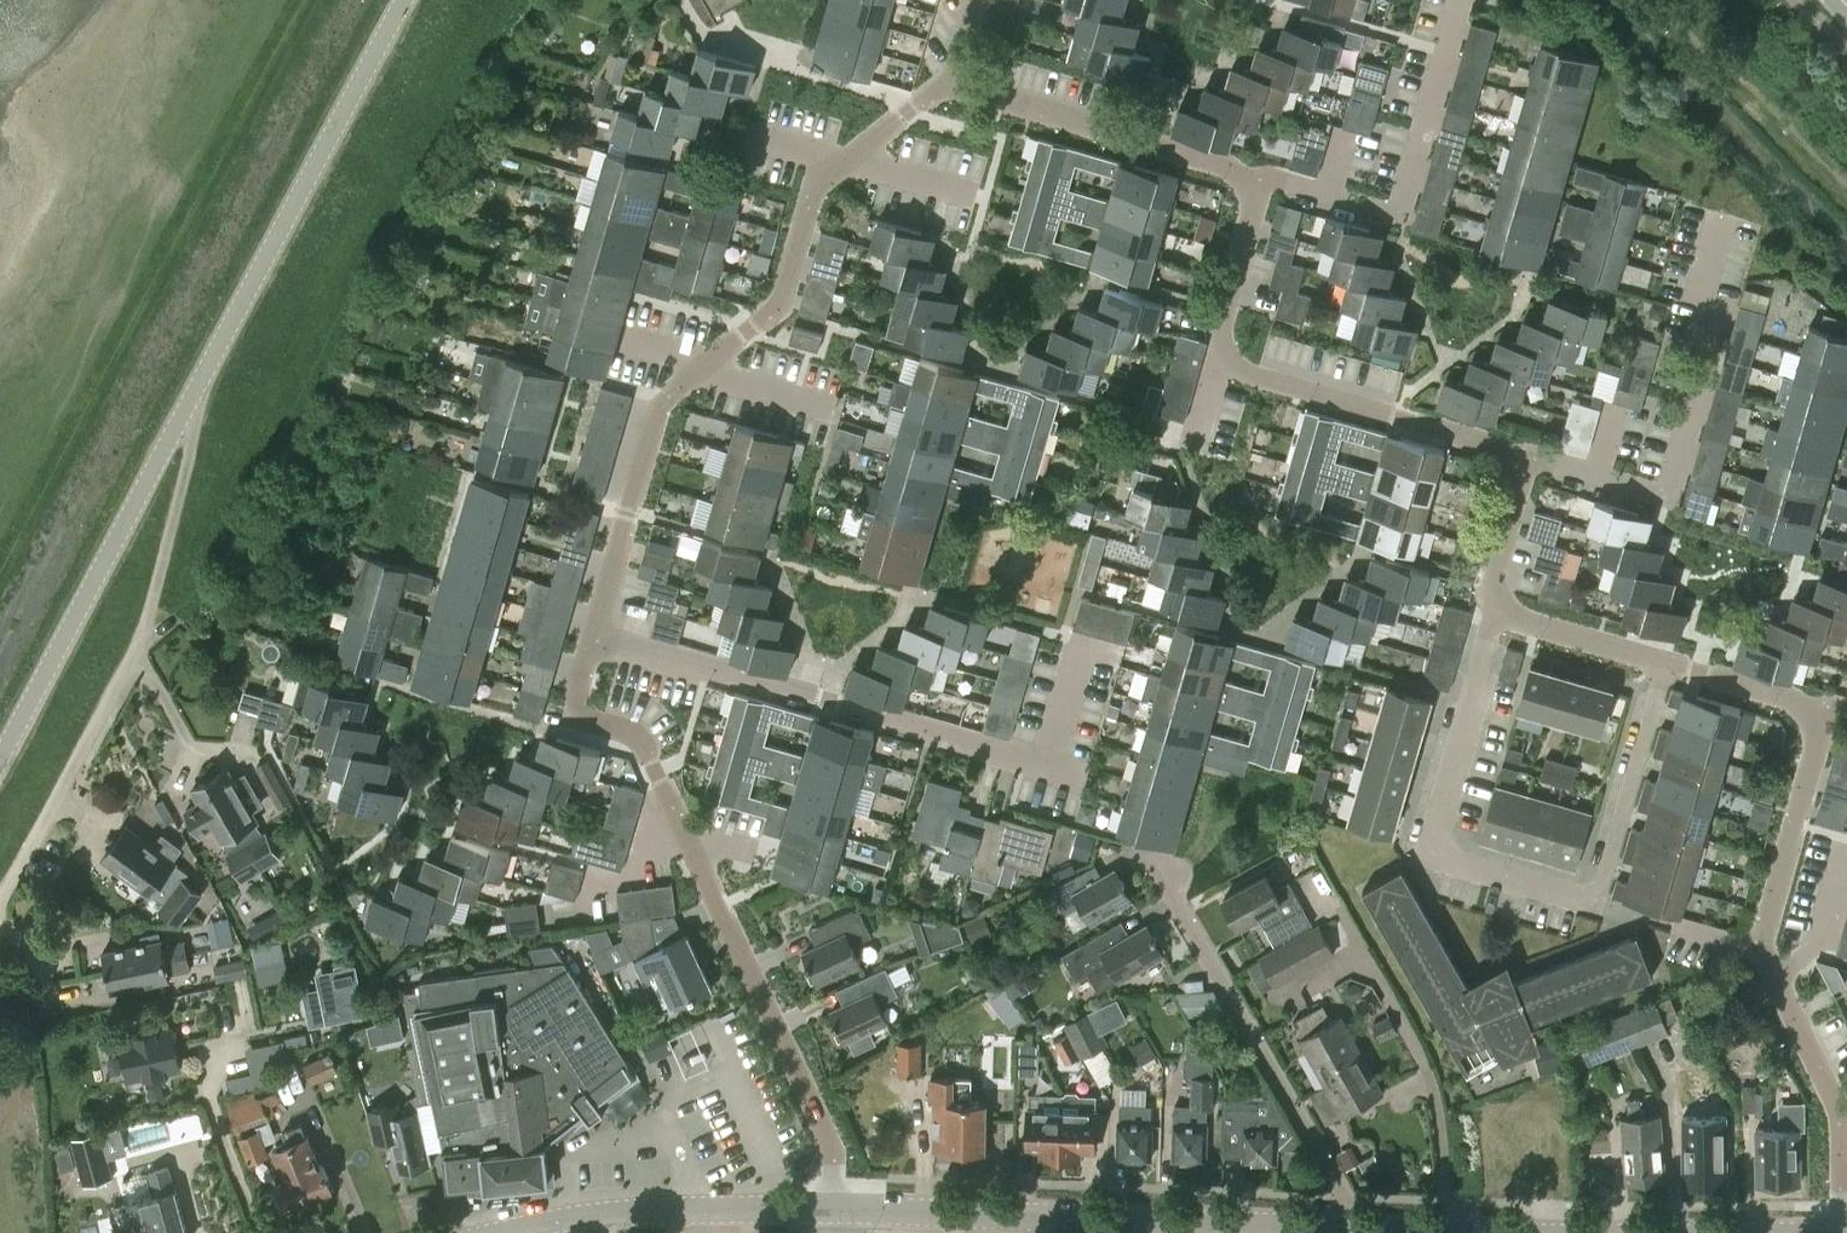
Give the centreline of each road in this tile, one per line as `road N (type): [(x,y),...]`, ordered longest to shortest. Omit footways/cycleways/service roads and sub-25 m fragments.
road 1 (residential): [(840,1210),(838,1156),(738,921),(709,882),(648,757),(618,725),(572,711),(594,640)]
road 2 (residential): [(594,640),(667,392),(781,306),(811,194),(926,105)]
road 3 (unclassified): [(0,906),(138,653),(205,371)]
road 4 (tertiary): [(1372,1224),(840,1210)]
road 5 (tertiary): [(0,761),(205,371)]
road 6 (residential): [(1594,902),(1429,858),(1495,616)]
road 7 (tertiary): [(205,371),(405,0)]
road 8 (residential): [(1372,1224),(1171,861)]
road 9 (residential): [(934,723),(594,640)]
road 10 (residential): [(1256,176),(967,88),(926,105)]
road 11 (tertiary): [(496,1232),(620,1214),(840,1210)]
road 12 (residential): [(1256,176),(1398,215),(1453,28)]
road 13 (residential): [(1521,454),(1667,494),(1715,318)]
road 14 (residential): [(1521,454),(1223,362)]
road 15 (tertiary): [(1798,1232),(1491,1226)]
road 16 (residential): [(1760,950),(1821,707)]
road 17 (residential): [(1594,902),(1660,662)]
road 18 (residential): [(1846,1181),(1838,1122),(1760,950)]
road 19 (residential): [(1223,362),(1256,176)]
road 20 (residential): [(1760,950),(1594,902)]
road 21 (residential): [(1660,662),(1495,616)]
road 22 (residential): [(1821,707),(1660,662)]
road 23 (residential): [(1495,616),(1521,454)]

